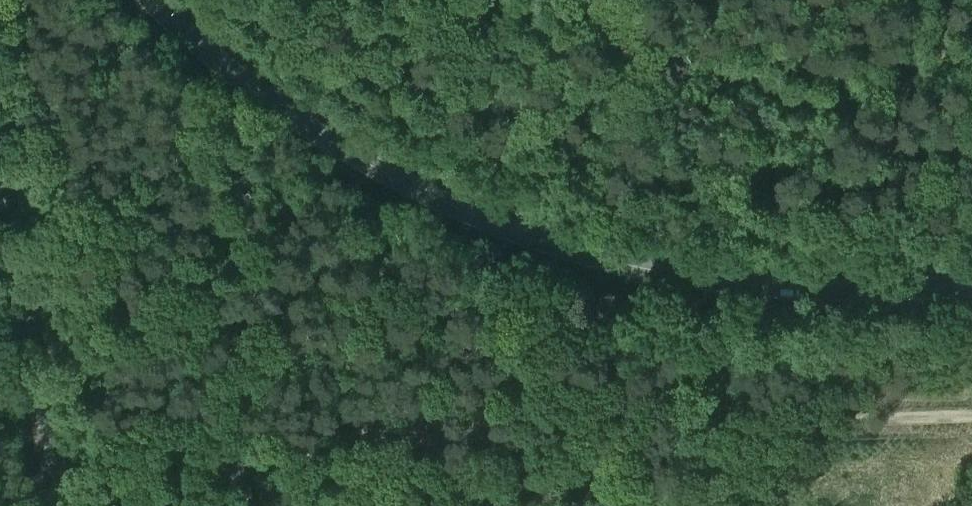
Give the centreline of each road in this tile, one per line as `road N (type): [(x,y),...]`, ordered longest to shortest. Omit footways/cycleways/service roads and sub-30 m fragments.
road 1 (tertiary): [(971,286),(726,281),(641,267),(526,235),(324,136),(153,0)]
road 2 (track): [(971,413),(743,433),(699,426),(449,441),(354,438),(242,462),(230,475),(224,505)]
road 3 (secondary): [(62,505),(0,203)]
road 4 (track): [(639,0),(671,272)]

